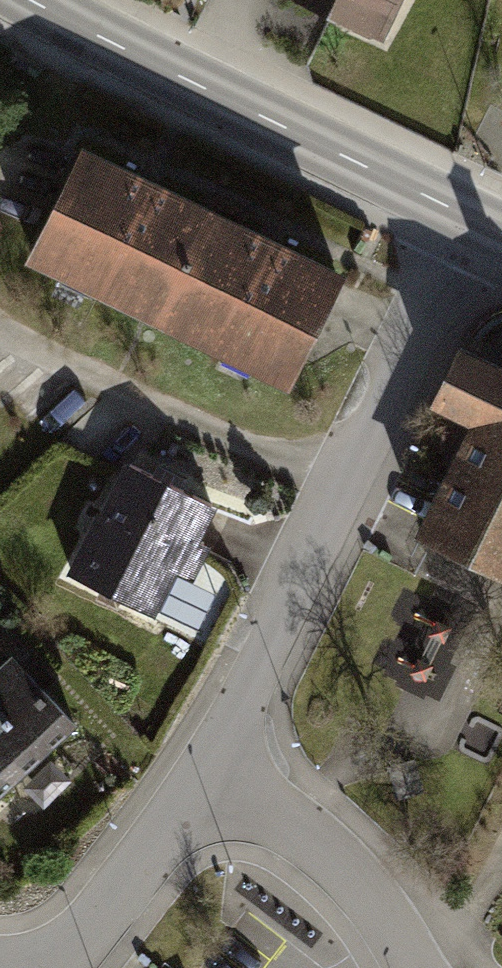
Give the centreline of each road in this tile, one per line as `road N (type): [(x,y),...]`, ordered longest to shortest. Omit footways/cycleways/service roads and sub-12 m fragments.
road 1 (residential): [(209,786),(464,216)]
road 2 (secondary): [(21,0),(464,216)]
road 3 (residential): [(413,967),(371,900),(281,818),(209,786)]
road 4 (residential): [(16,967),(76,942),(209,786)]

